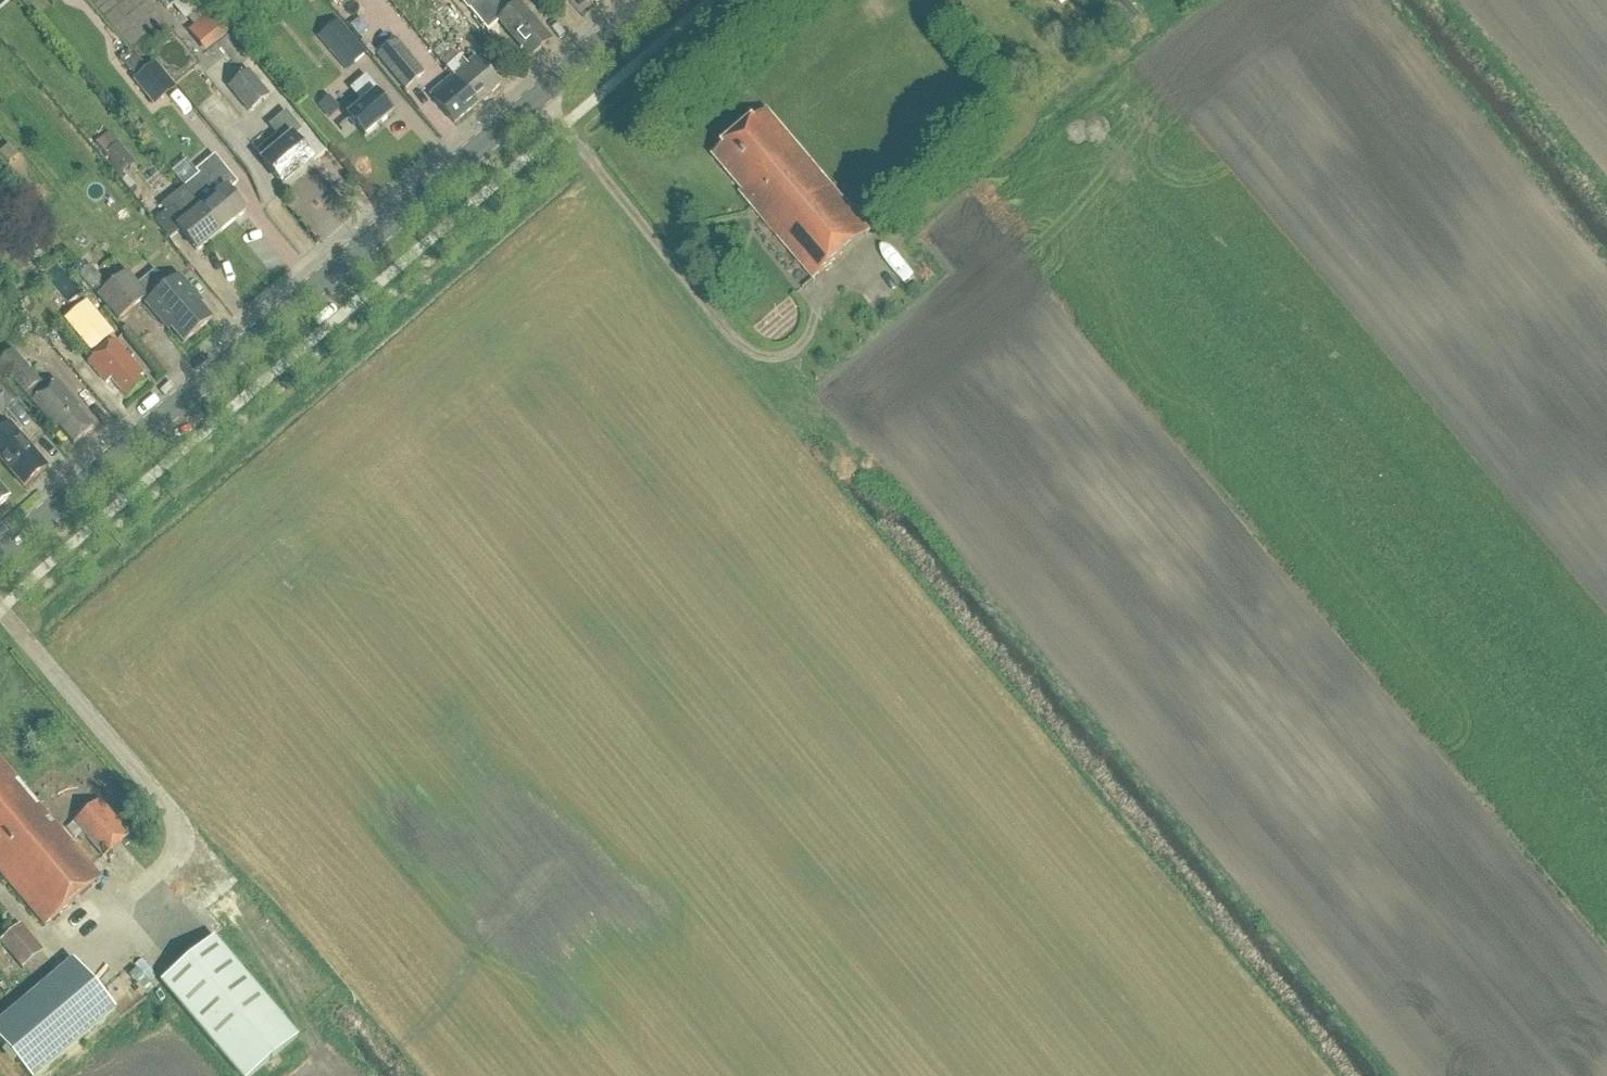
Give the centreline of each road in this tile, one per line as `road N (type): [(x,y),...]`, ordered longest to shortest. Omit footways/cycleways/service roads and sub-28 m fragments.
road 1 (tertiary): [(0,550),(649,0)]

